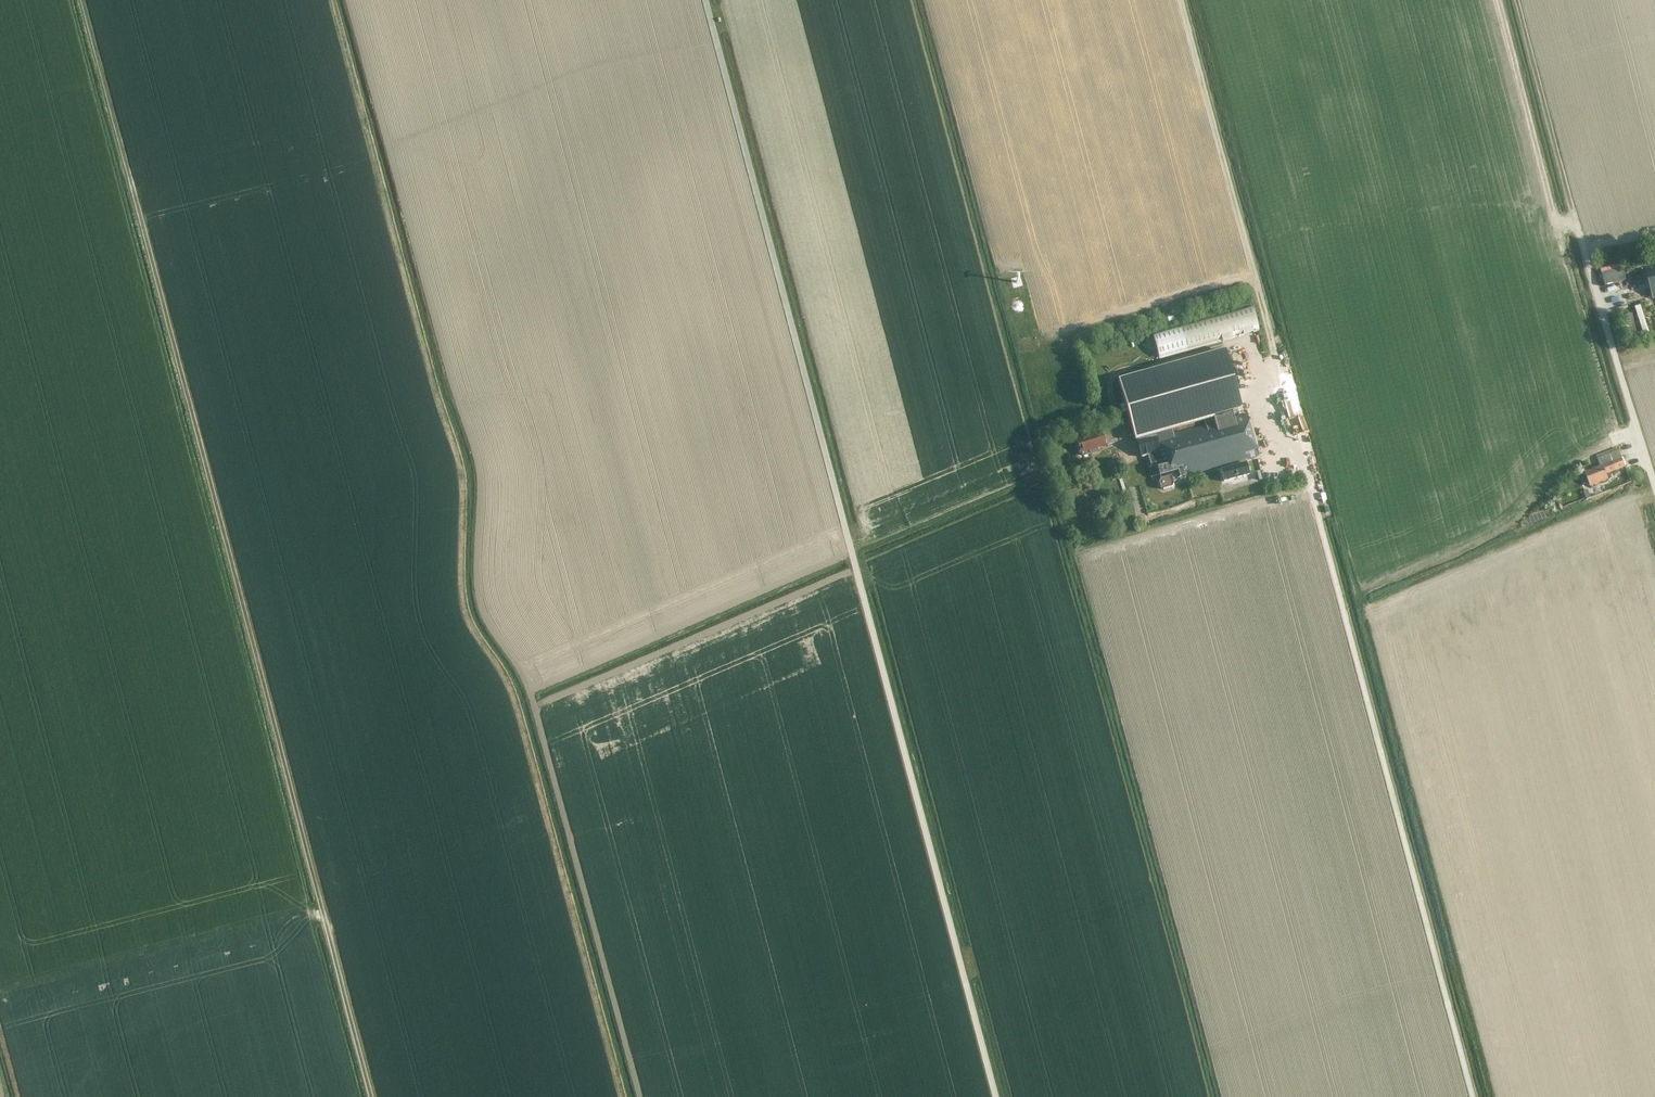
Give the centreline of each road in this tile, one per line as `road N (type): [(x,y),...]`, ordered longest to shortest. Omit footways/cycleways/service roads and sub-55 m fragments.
road 1 (track): [(372,1096),(83,0)]
road 2 (unclassified): [(1473,1096),(1308,476)]
road 3 (track): [(1308,476),(1281,412),(1271,337),(1179,0)]

